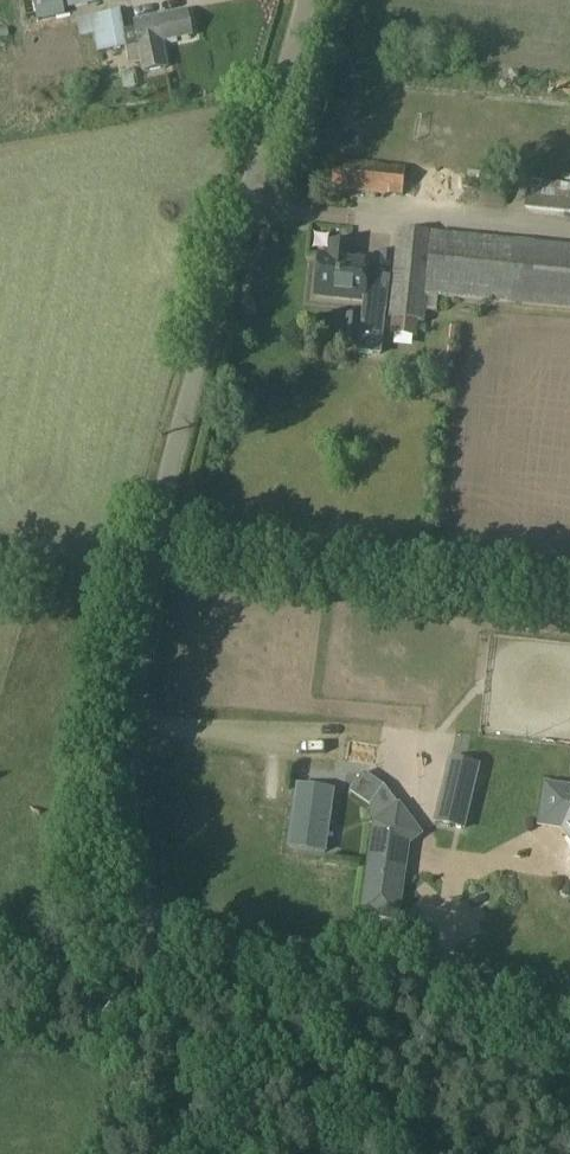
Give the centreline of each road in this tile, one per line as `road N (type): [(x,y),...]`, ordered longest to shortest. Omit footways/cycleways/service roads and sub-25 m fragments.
road 1 (unclassified): [(179,942),(140,874),(127,784),(130,737),(191,441),(307,0)]
road 2 (unclassified): [(569,1003),(205,958),(179,942)]
road 3 (track): [(179,942),(161,973),(174,1001),(281,1153)]
road 4 (unclassified): [(179,942),(136,943),(108,978),(87,986),(0,948)]

